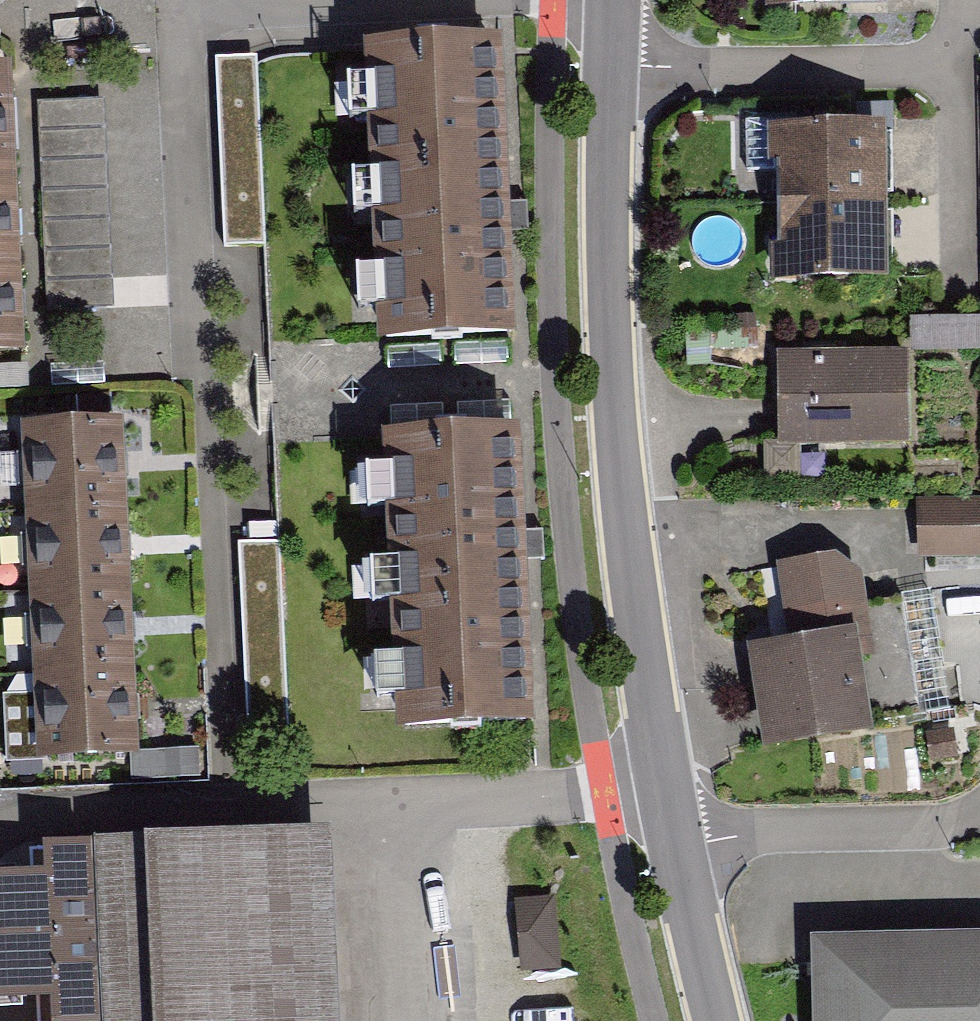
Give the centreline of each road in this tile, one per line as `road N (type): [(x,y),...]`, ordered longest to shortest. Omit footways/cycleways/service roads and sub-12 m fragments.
road 1 (tertiary): [(661,780),(620,476),(610,66)]
road 2 (residential): [(661,780),(606,791),(0,820)]
road 3 (residential): [(177,6),(194,363),(208,390),(220,663)]
road 4 (residential): [(610,66),(945,66),(968,0)]
road 5 (residential): [(675,848),(754,832),(941,827),(979,812)]
road 6 (residential): [(379,0),(177,6)]
road 7 (tertiary): [(718,1020),(675,848)]

